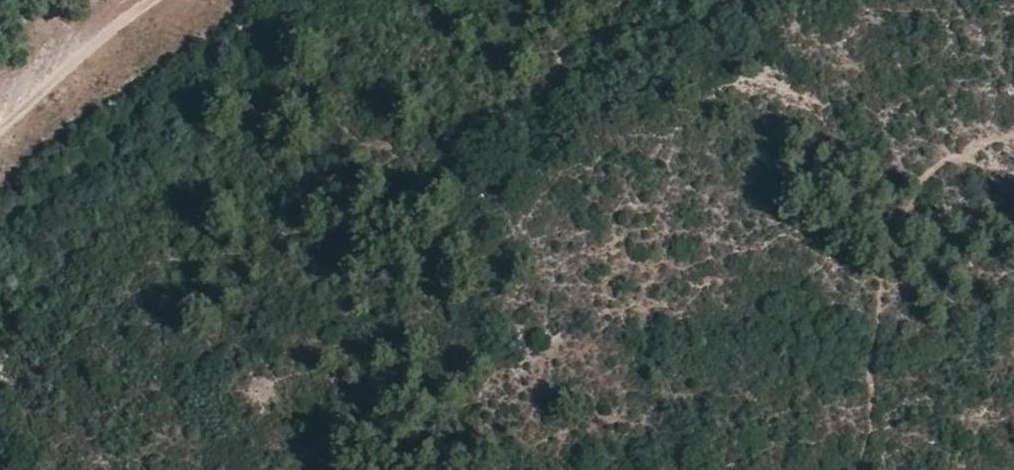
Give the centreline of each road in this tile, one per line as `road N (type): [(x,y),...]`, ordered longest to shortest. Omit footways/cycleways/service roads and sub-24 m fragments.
road 1 (track): [(154,0),(0,112)]

